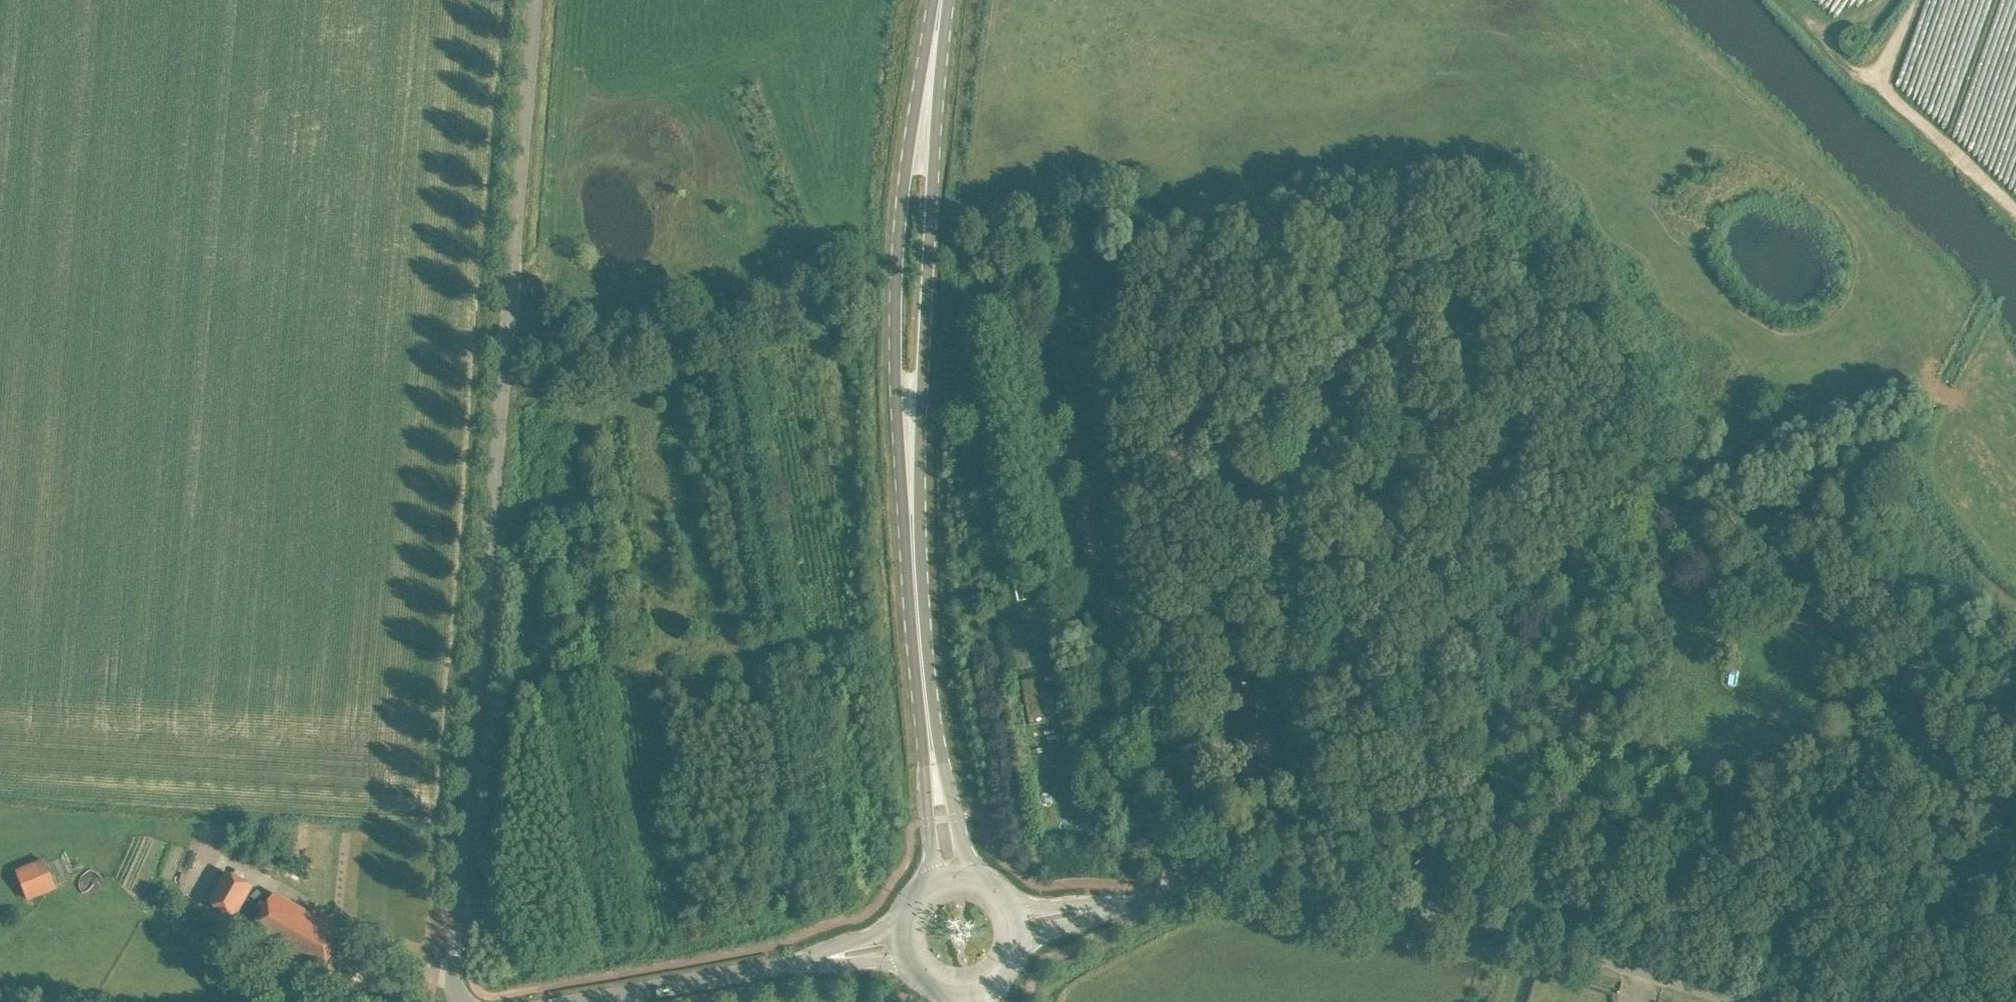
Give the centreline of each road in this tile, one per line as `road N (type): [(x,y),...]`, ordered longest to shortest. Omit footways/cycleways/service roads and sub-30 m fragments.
road 1 (unclassified): [(467,1001),(455,981),(457,911),(536,0)]
road 2 (unclassified): [(1747,1001),(1389,897),(1333,888),(1199,890),(1094,910)]
road 3 (tertiary): [(911,423),(933,749)]
road 4 (tertiary): [(924,128),(904,187),(896,289),(895,365),(911,423)]
road 5 (tertiary): [(911,423),(923,359),(934,186),(924,128)]
road 6 (unclassified): [(576,1001),(792,964)]
road 7 (tertiary): [(933,749),(927,883)]
road 8 (tertiary): [(975,875),(933,749)]
road 9 (tertiary): [(942,0),(924,128)]

